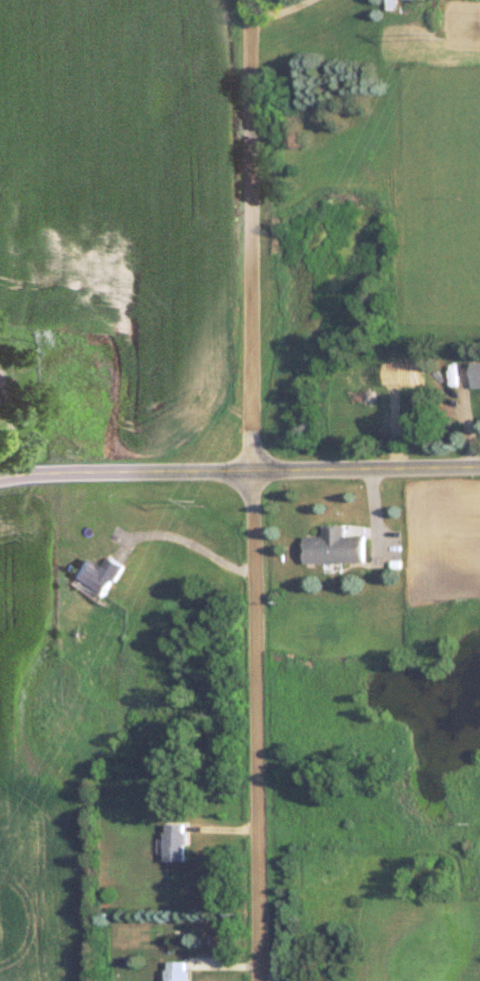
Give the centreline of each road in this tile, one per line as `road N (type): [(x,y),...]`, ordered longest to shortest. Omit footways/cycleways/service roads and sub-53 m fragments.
road 1 (residential): [(264,980),(253,0)]
road 2 (tertiary): [(0,480),(479,472)]

